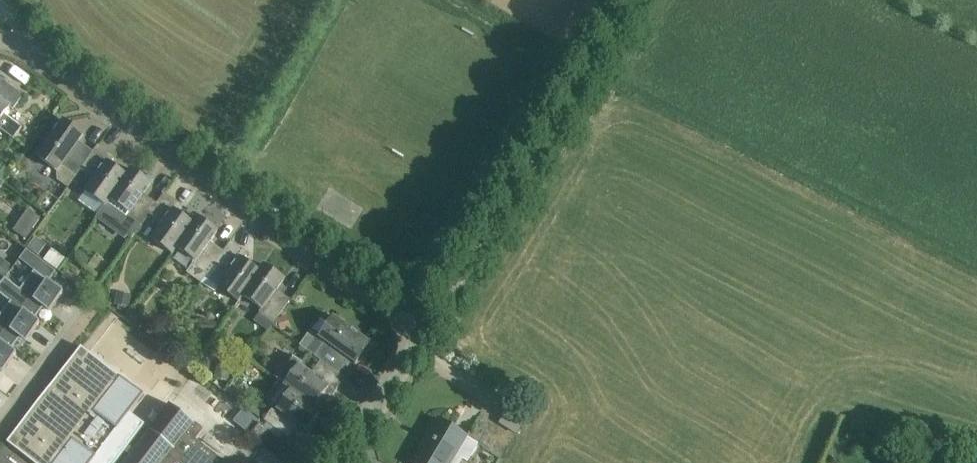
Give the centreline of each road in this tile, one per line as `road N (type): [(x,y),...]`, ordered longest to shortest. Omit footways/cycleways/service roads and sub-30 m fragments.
road 1 (residential): [(442,334),(64,61),(16,36),(0,42)]
road 2 (unclassified): [(442,334),(646,0)]
road 3 (residential): [(360,462),(390,428),(442,334)]
road 4 (residential): [(85,307),(0,426)]

